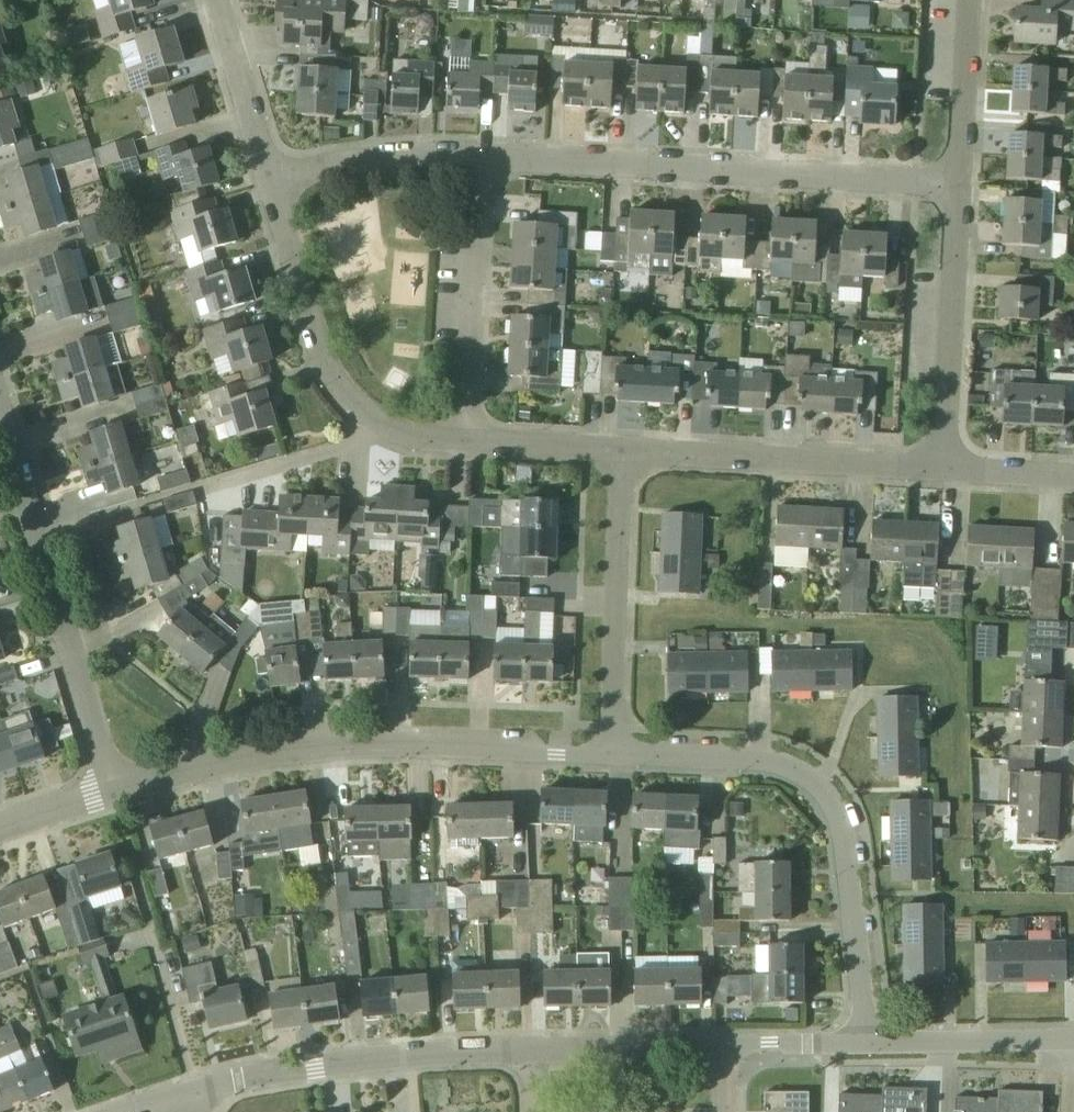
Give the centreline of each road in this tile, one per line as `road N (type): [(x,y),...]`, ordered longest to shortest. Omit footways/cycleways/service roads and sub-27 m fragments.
road 1 (residential): [(115,787),(352,746),(614,754)]
road 2 (residential): [(480,155),(957,185)]
road 3 (residential): [(614,754),(756,776),(790,791),(827,830),(842,869),(844,1047)]
road 4 (residential): [(115,787),(0,423)]
road 5 (residential): [(456,446),(391,439),(340,392),(318,352),(272,185)]
road 6 (residential): [(189,1092),(316,1065),(535,1050)]
road 7 (residential): [(941,467),(628,453)]
road 8 (residential): [(614,754),(628,453)]
road 9 (residential): [(456,446),(480,155)]
road 10 (residential): [(941,467),(957,185)]
road 11 (residential): [(1073,1042),(844,1047)]
road 12 (residential): [(272,185),(359,160),(480,155)]
road 13 (residential): [(272,185),(208,0)]
road 14 (residential): [(535,1050),(723,1045)]
road 15 (residential): [(957,185),(969,0)]
road 16 (residential): [(628,453),(456,446)]
road 17 (residential): [(1073,475),(941,467)]
road 18 (residential): [(0,830),(115,787)]
road 19 (residential): [(723,1045),(844,1047)]

